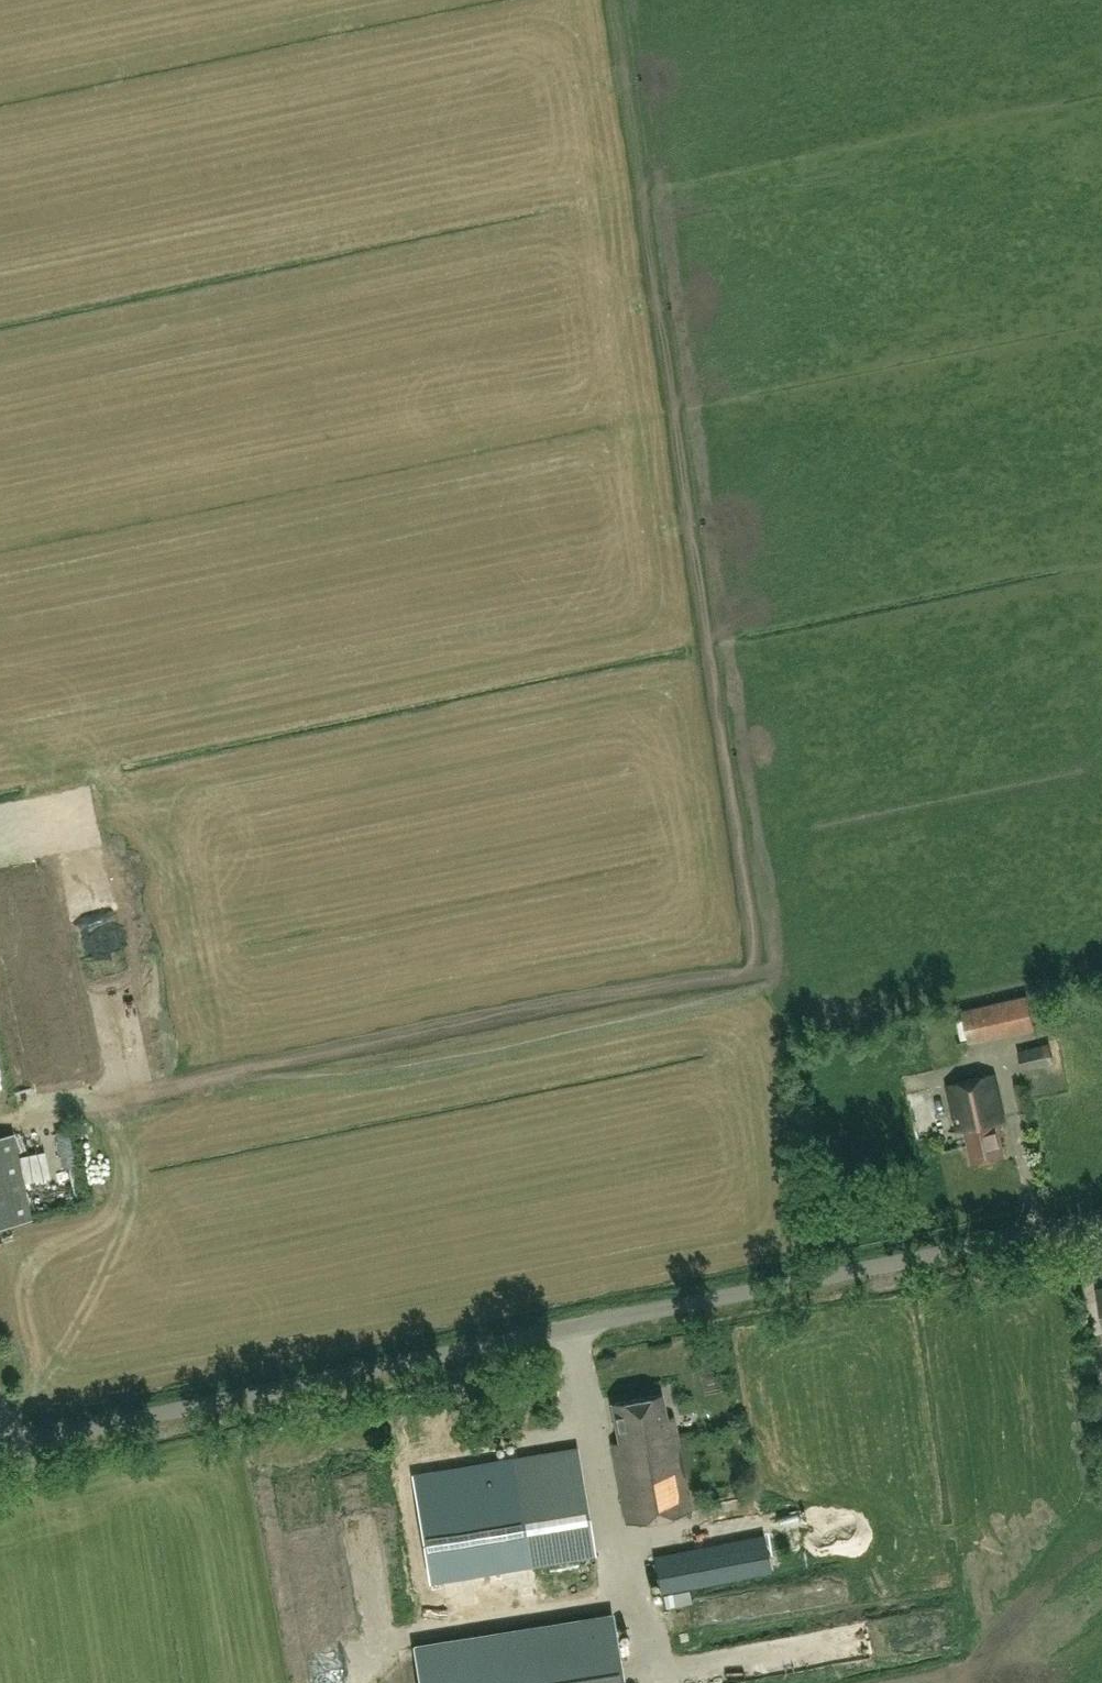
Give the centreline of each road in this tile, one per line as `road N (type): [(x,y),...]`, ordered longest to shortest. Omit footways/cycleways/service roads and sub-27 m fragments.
road 1 (unclassified): [(0,1446),(1101,1214)]

